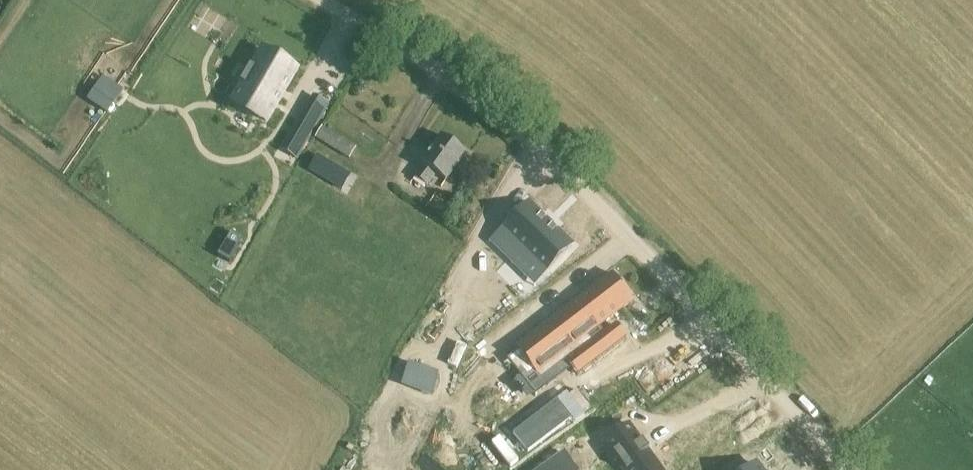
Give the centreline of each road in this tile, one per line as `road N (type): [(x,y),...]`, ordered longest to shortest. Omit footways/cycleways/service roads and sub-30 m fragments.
road 1 (unclassified): [(884,469),(587,172),(484,84),(339,0)]

